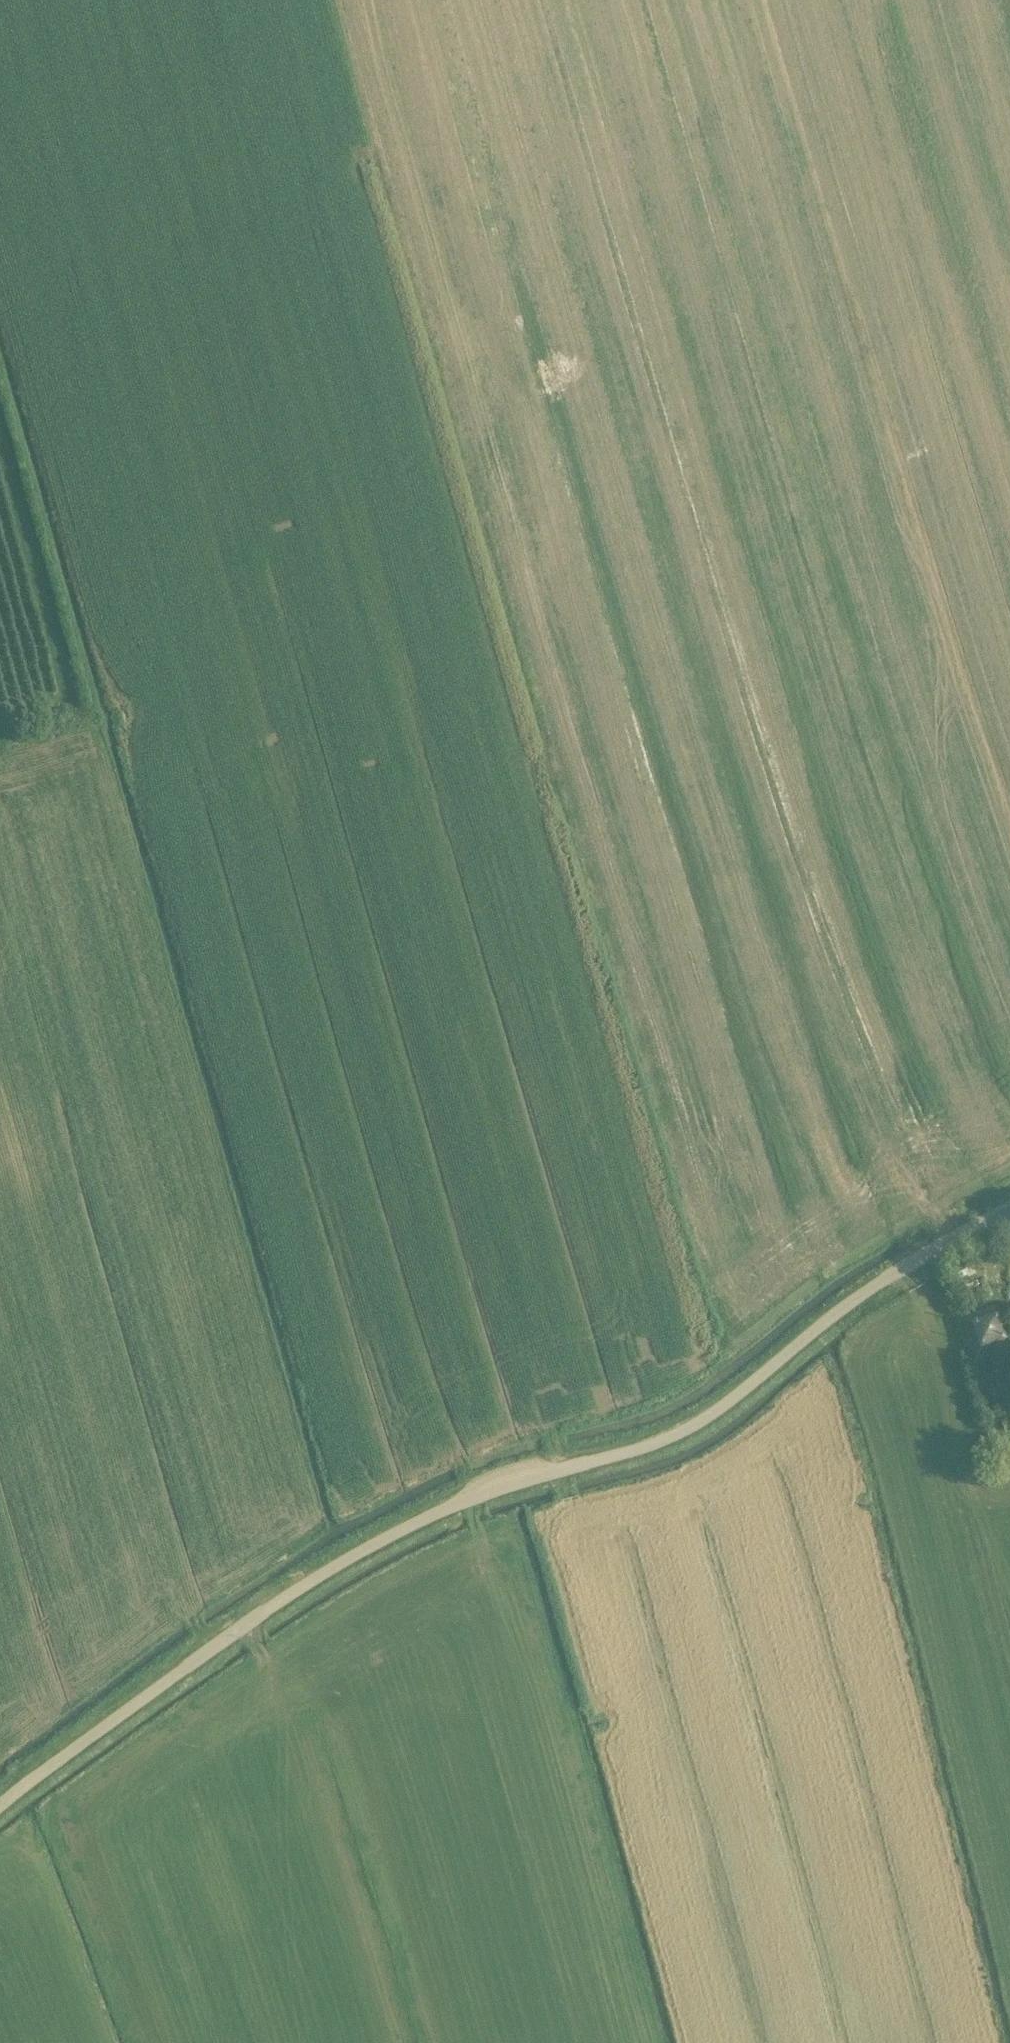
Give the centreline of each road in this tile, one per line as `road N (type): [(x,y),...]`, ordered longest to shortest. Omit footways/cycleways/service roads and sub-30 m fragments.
road 1 (unclassified): [(0,1808),(343,1562),(495,1489),(688,1430),(857,1299),(1009,1210)]

